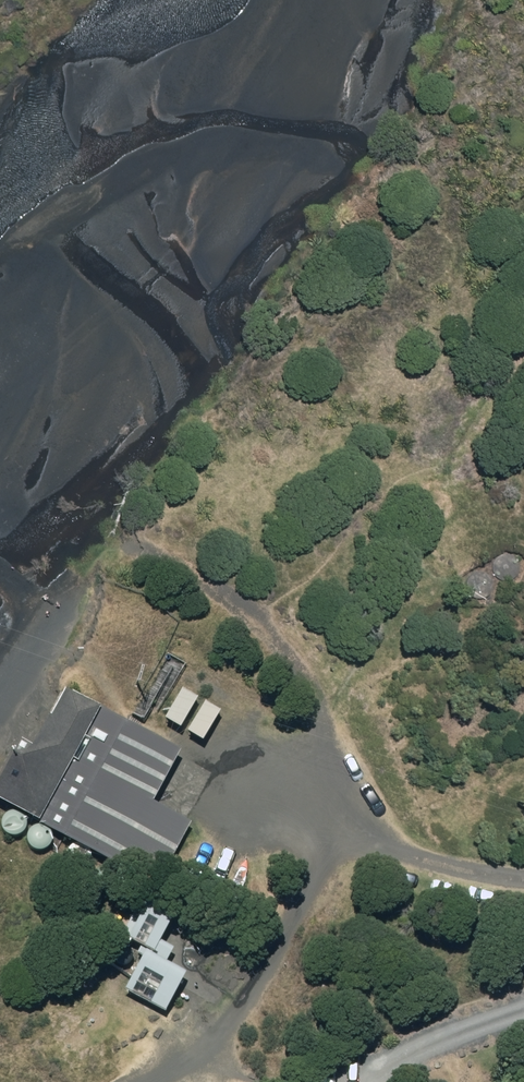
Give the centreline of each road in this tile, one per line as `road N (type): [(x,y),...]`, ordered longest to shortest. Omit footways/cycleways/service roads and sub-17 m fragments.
road 1 (track): [(389,846),(299,683),(227,600),(130,547),(64,539),(0,562)]
road 2 (track): [(523,346),(504,389),(444,449),(397,481),(306,582),(244,620)]
road 3 (track): [(156,1081),(195,1053),(281,951),(349,831)]

